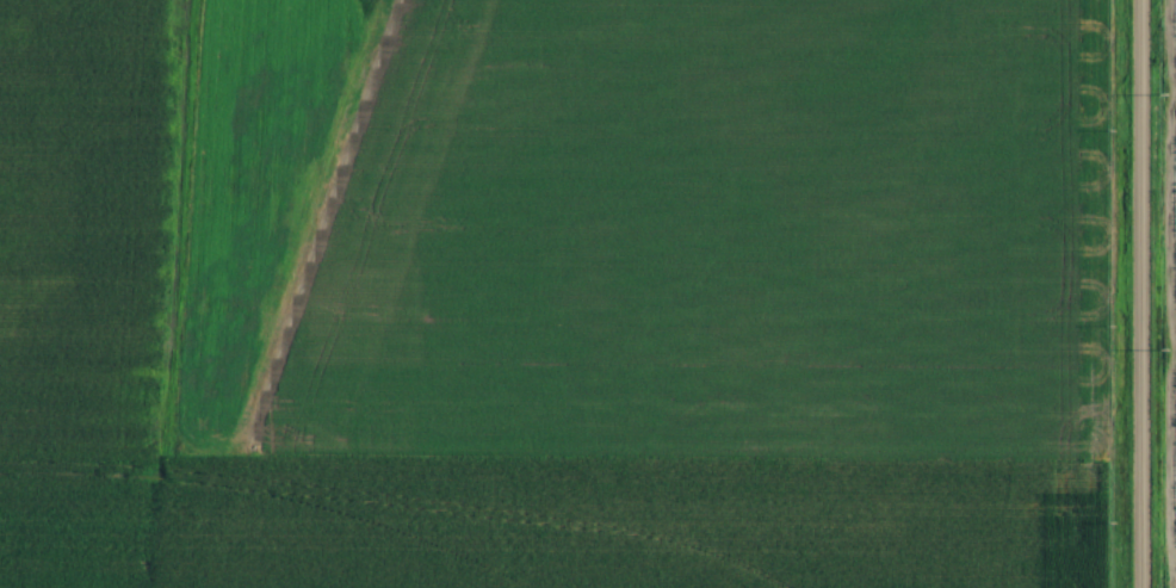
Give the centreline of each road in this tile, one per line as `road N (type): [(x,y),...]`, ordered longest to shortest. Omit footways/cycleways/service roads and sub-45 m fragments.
road 1 (residential): [(1139,587),(1137,0)]

